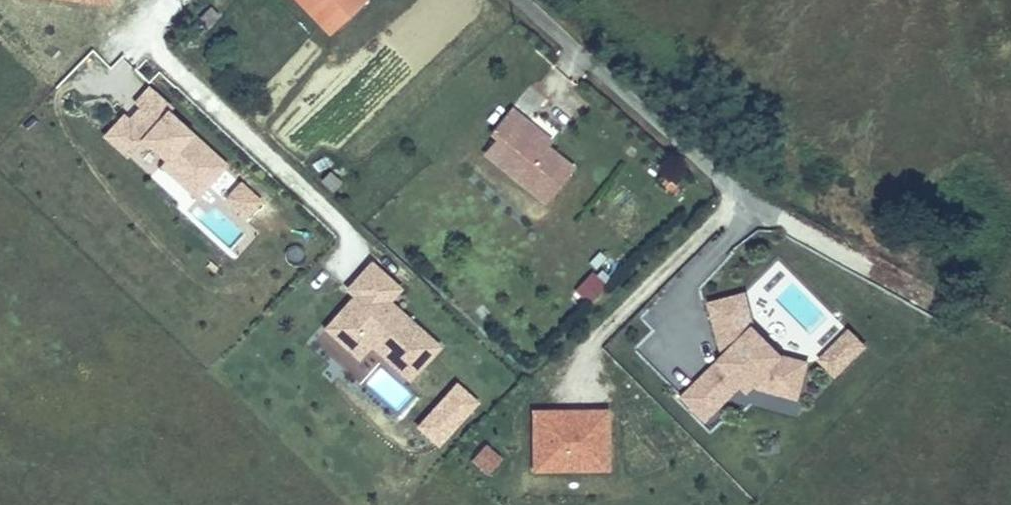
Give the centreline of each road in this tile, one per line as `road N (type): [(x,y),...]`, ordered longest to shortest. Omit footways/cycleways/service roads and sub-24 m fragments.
road 1 (unclassified): [(532,0),(743,185)]

